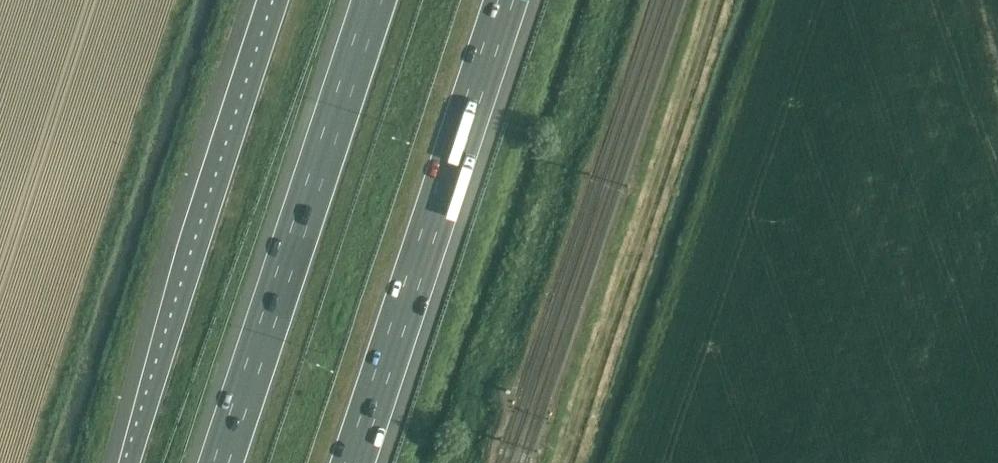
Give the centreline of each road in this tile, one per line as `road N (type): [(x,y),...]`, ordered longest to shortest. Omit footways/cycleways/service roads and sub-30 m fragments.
road 1 (motorway): [(354,462),(507,0)]
road 2 (motorway): [(374,0),(221,462)]
road 3 (track): [(565,462),(715,0)]
road 4 (motorway): [(280,0),(132,462)]

